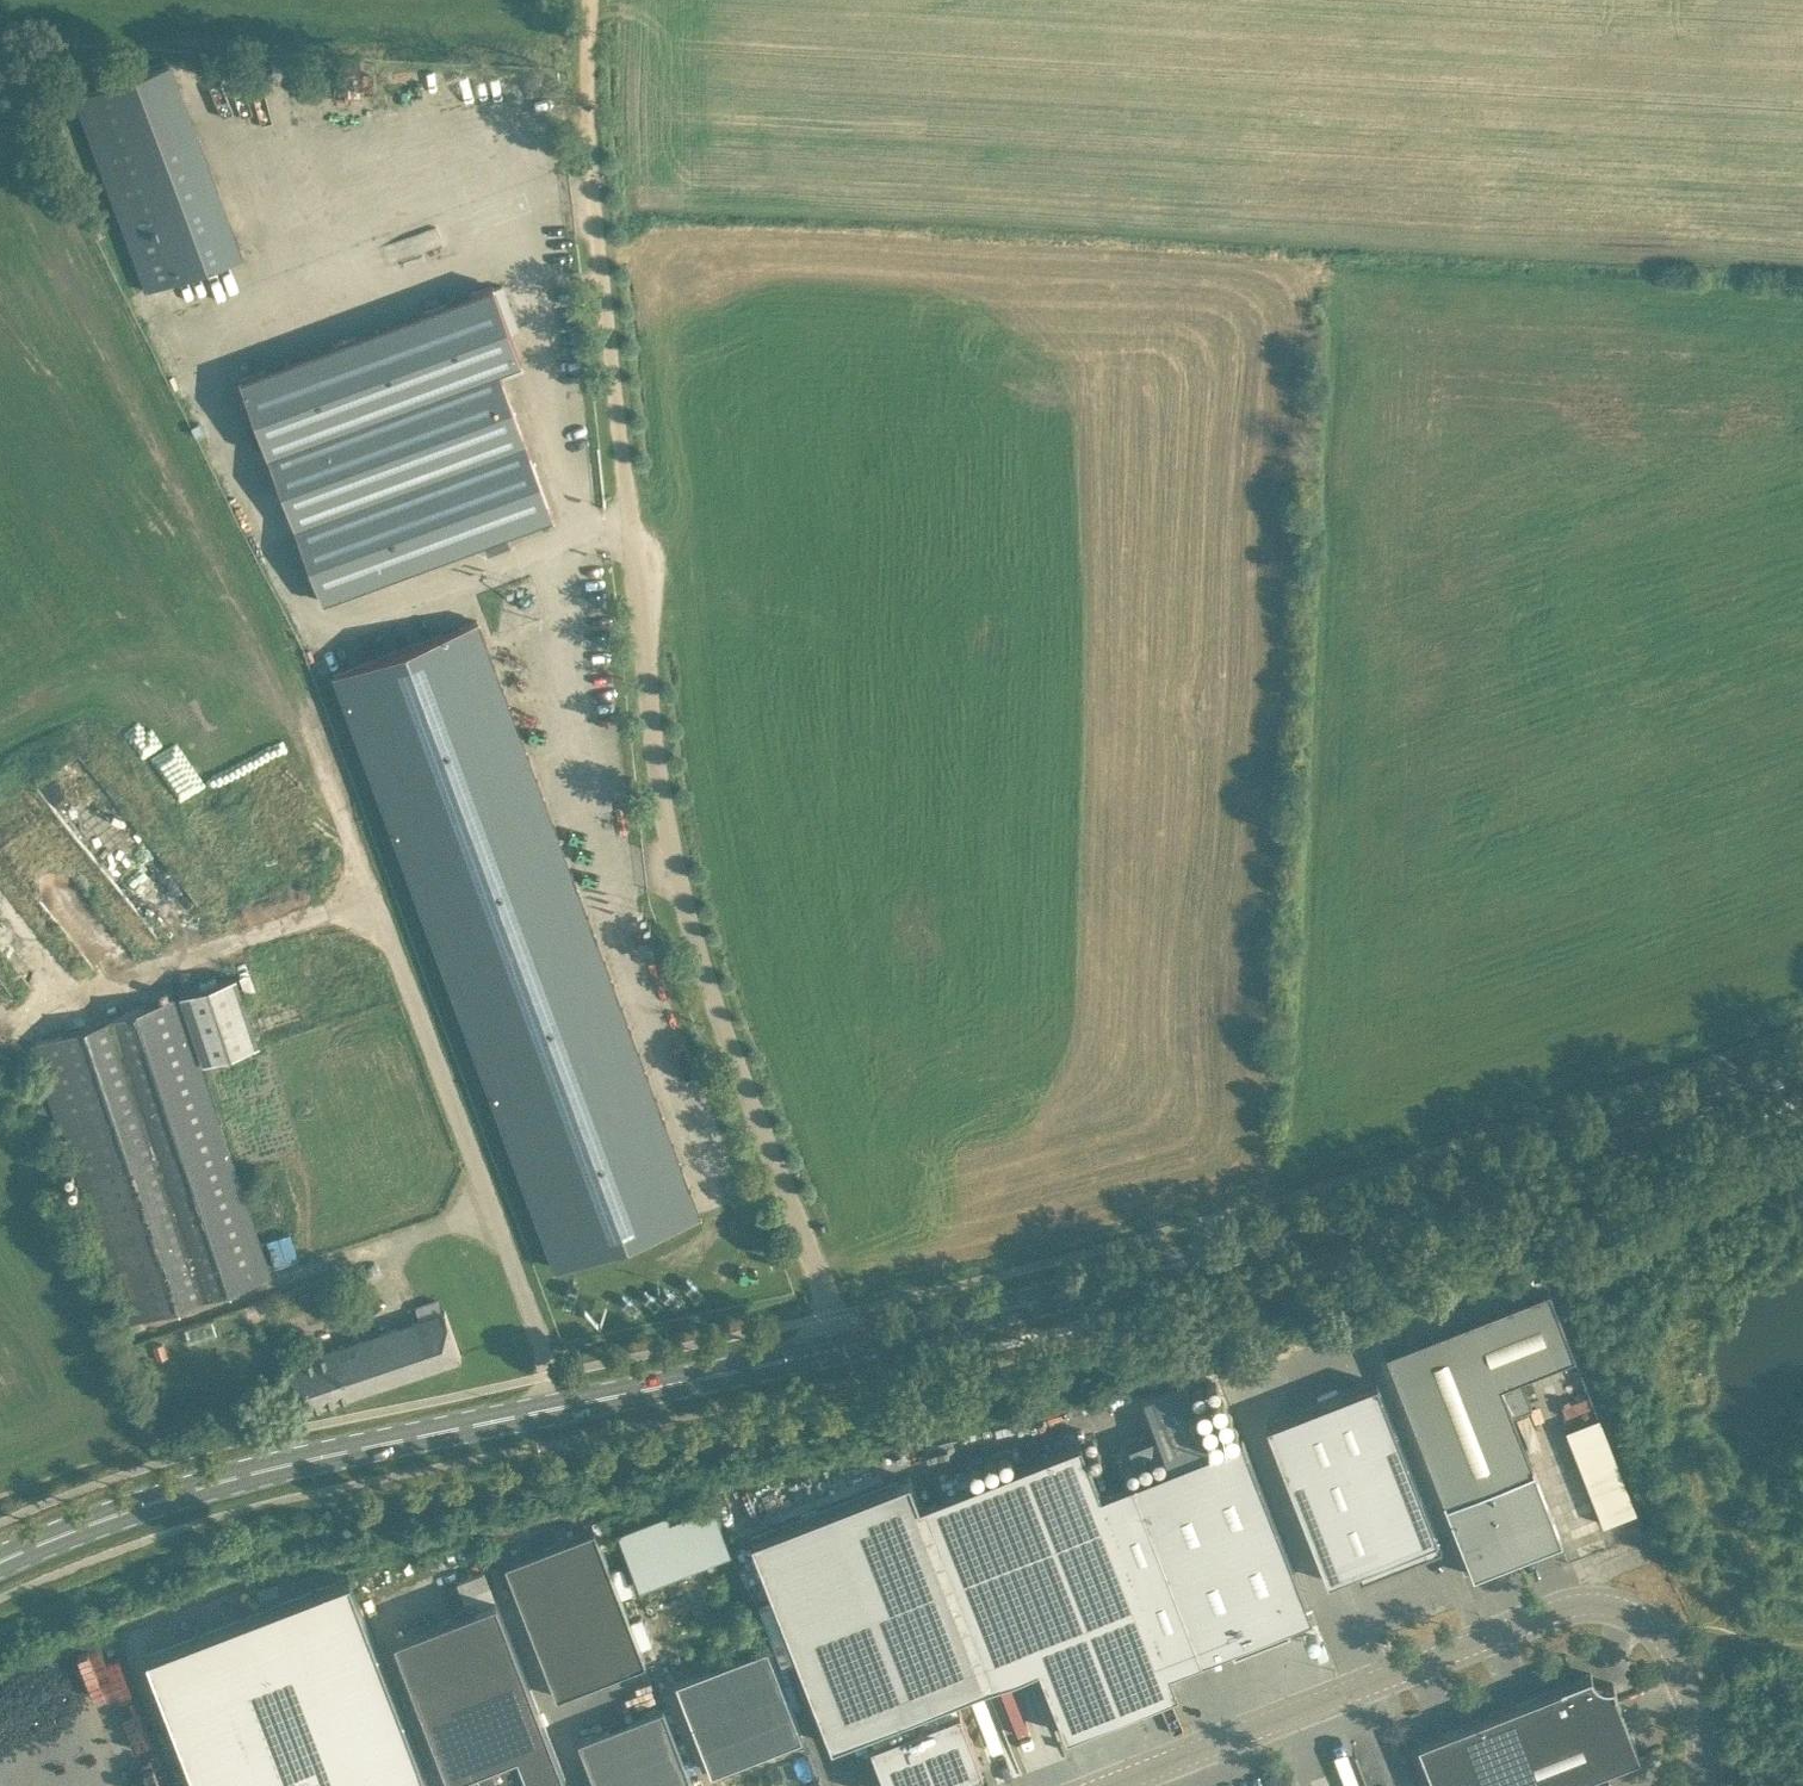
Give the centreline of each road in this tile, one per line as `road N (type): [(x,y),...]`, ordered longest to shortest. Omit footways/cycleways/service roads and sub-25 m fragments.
road 1 (unclassified): [(850,1349),(727,1065),(677,874),(636,678),(628,522),(599,354),(588,100)]
road 2 (secondary): [(850,1349),(1150,1277),(1802,1067)]
road 3 (secondary): [(0,1569),(153,1510),(325,1461),(850,1349)]
road 4 (unclassified): [(1585,1598),(1086,1785)]
road 5 (unclassified): [(1694,1785),(1693,1700),(1662,1627),(1628,1605),(1585,1598)]

